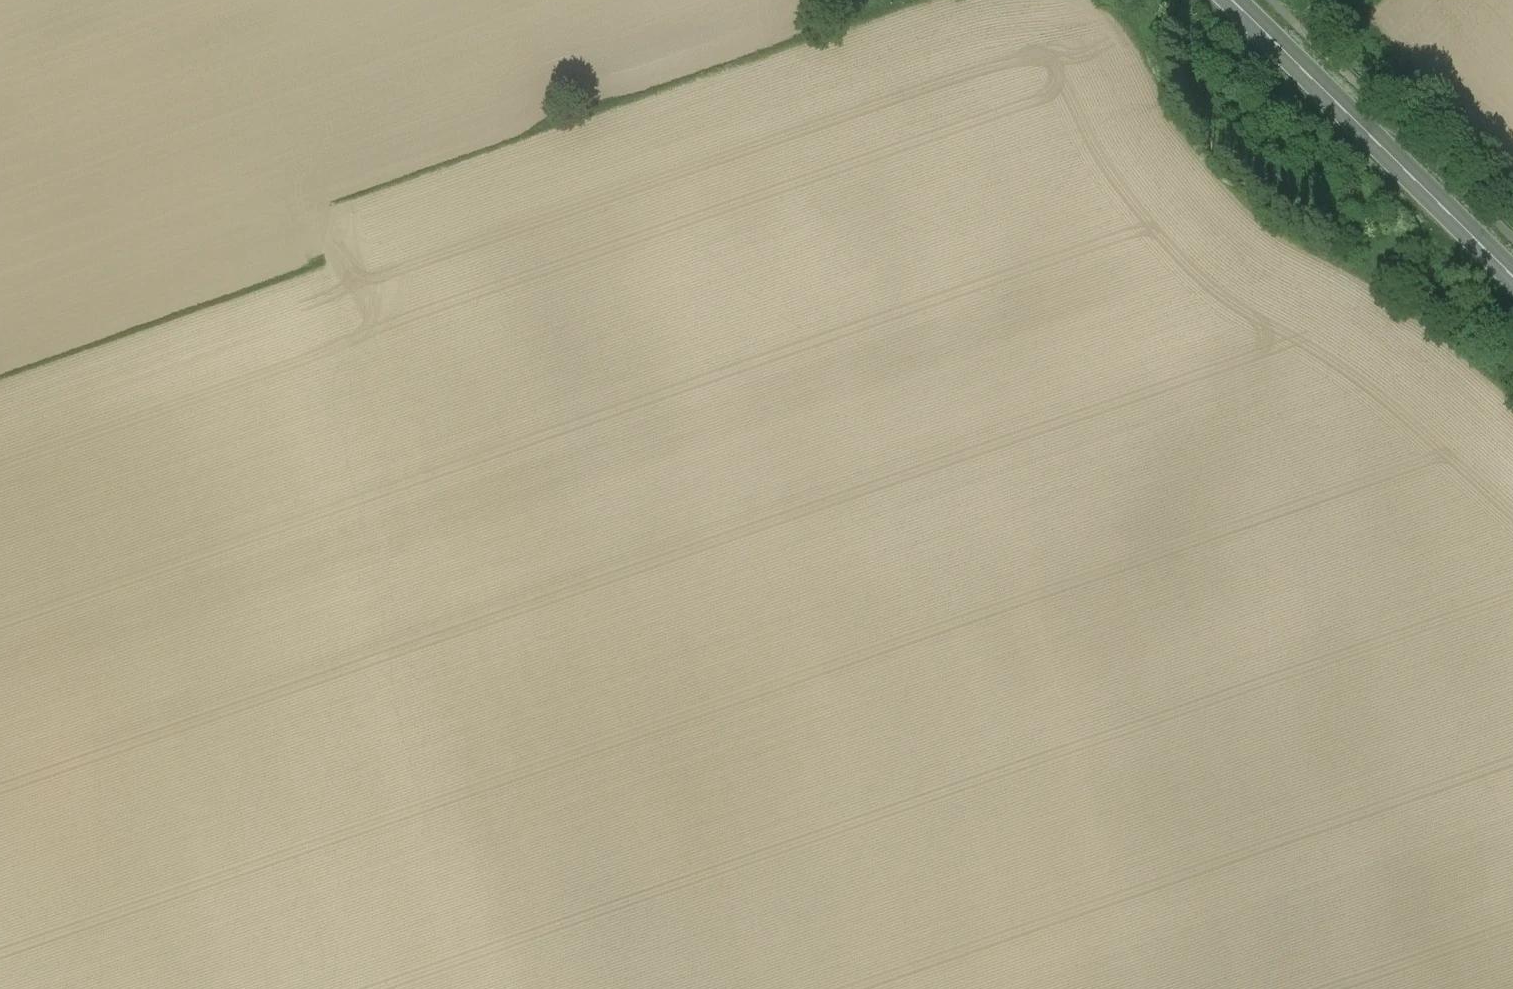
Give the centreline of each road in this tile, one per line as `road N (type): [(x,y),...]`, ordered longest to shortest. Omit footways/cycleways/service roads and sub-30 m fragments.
road 1 (primary): [(1512,275),(1234,0)]

